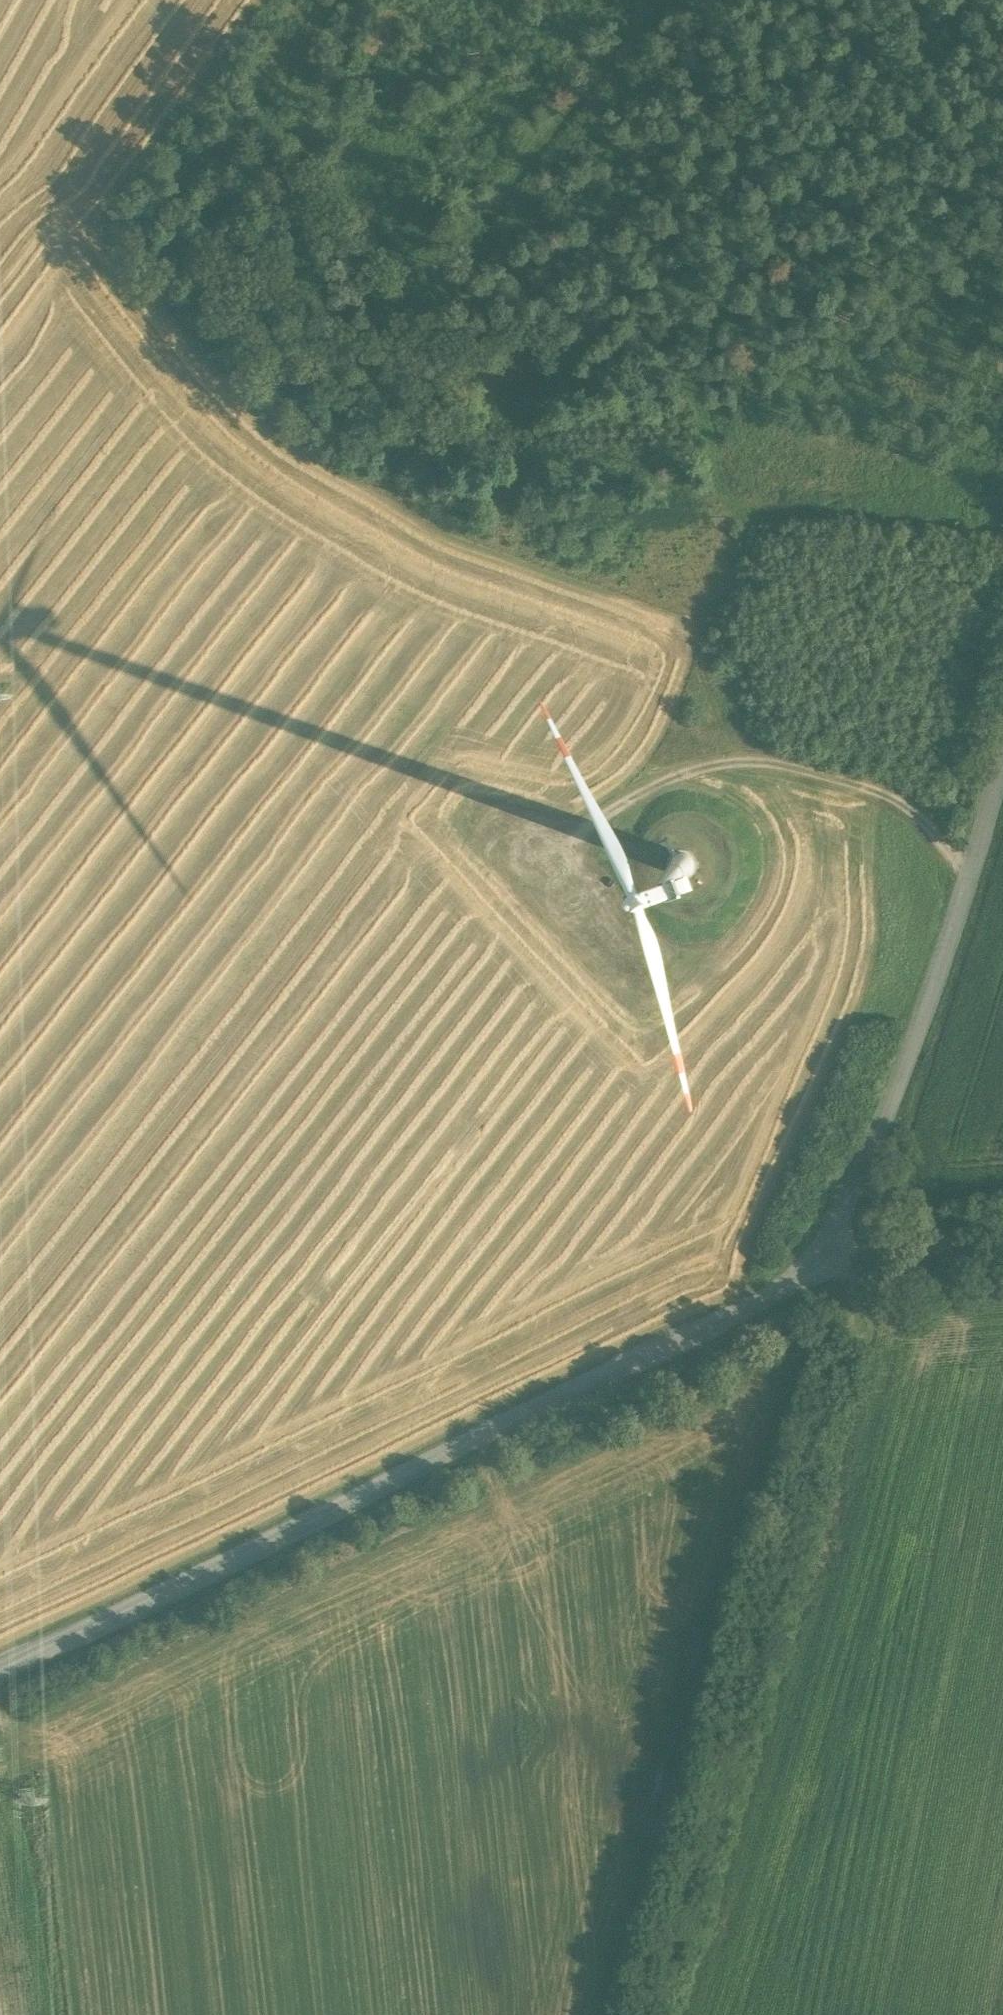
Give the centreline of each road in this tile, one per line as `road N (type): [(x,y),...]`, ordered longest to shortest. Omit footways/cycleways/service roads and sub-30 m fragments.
road 1 (track): [(1002,729),(833,1279),(0,1675)]
road 2 (track): [(965,860),(889,797),(774,759),(675,774),(569,844)]
road 3 (unclassified): [(1002,1241),(912,1245),(833,1279)]

